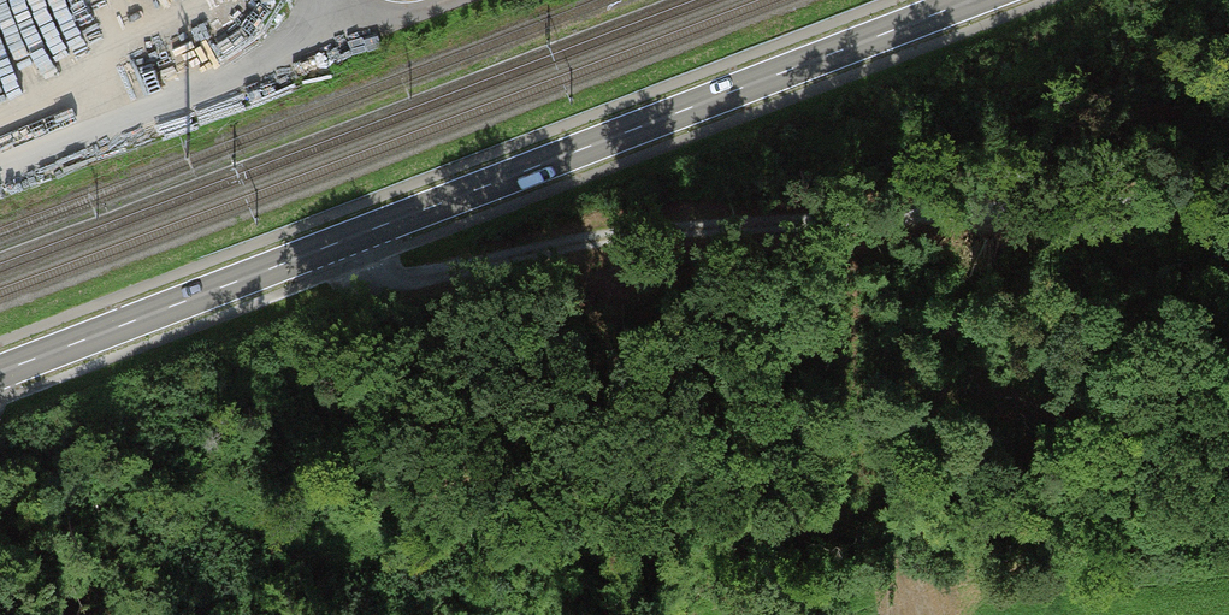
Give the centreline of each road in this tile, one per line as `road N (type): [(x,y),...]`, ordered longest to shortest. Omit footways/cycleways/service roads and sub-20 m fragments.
road 1 (primary): [(974,0),(0,373)]
road 2 (track): [(1228,195),(579,232),(425,272),(321,250)]

